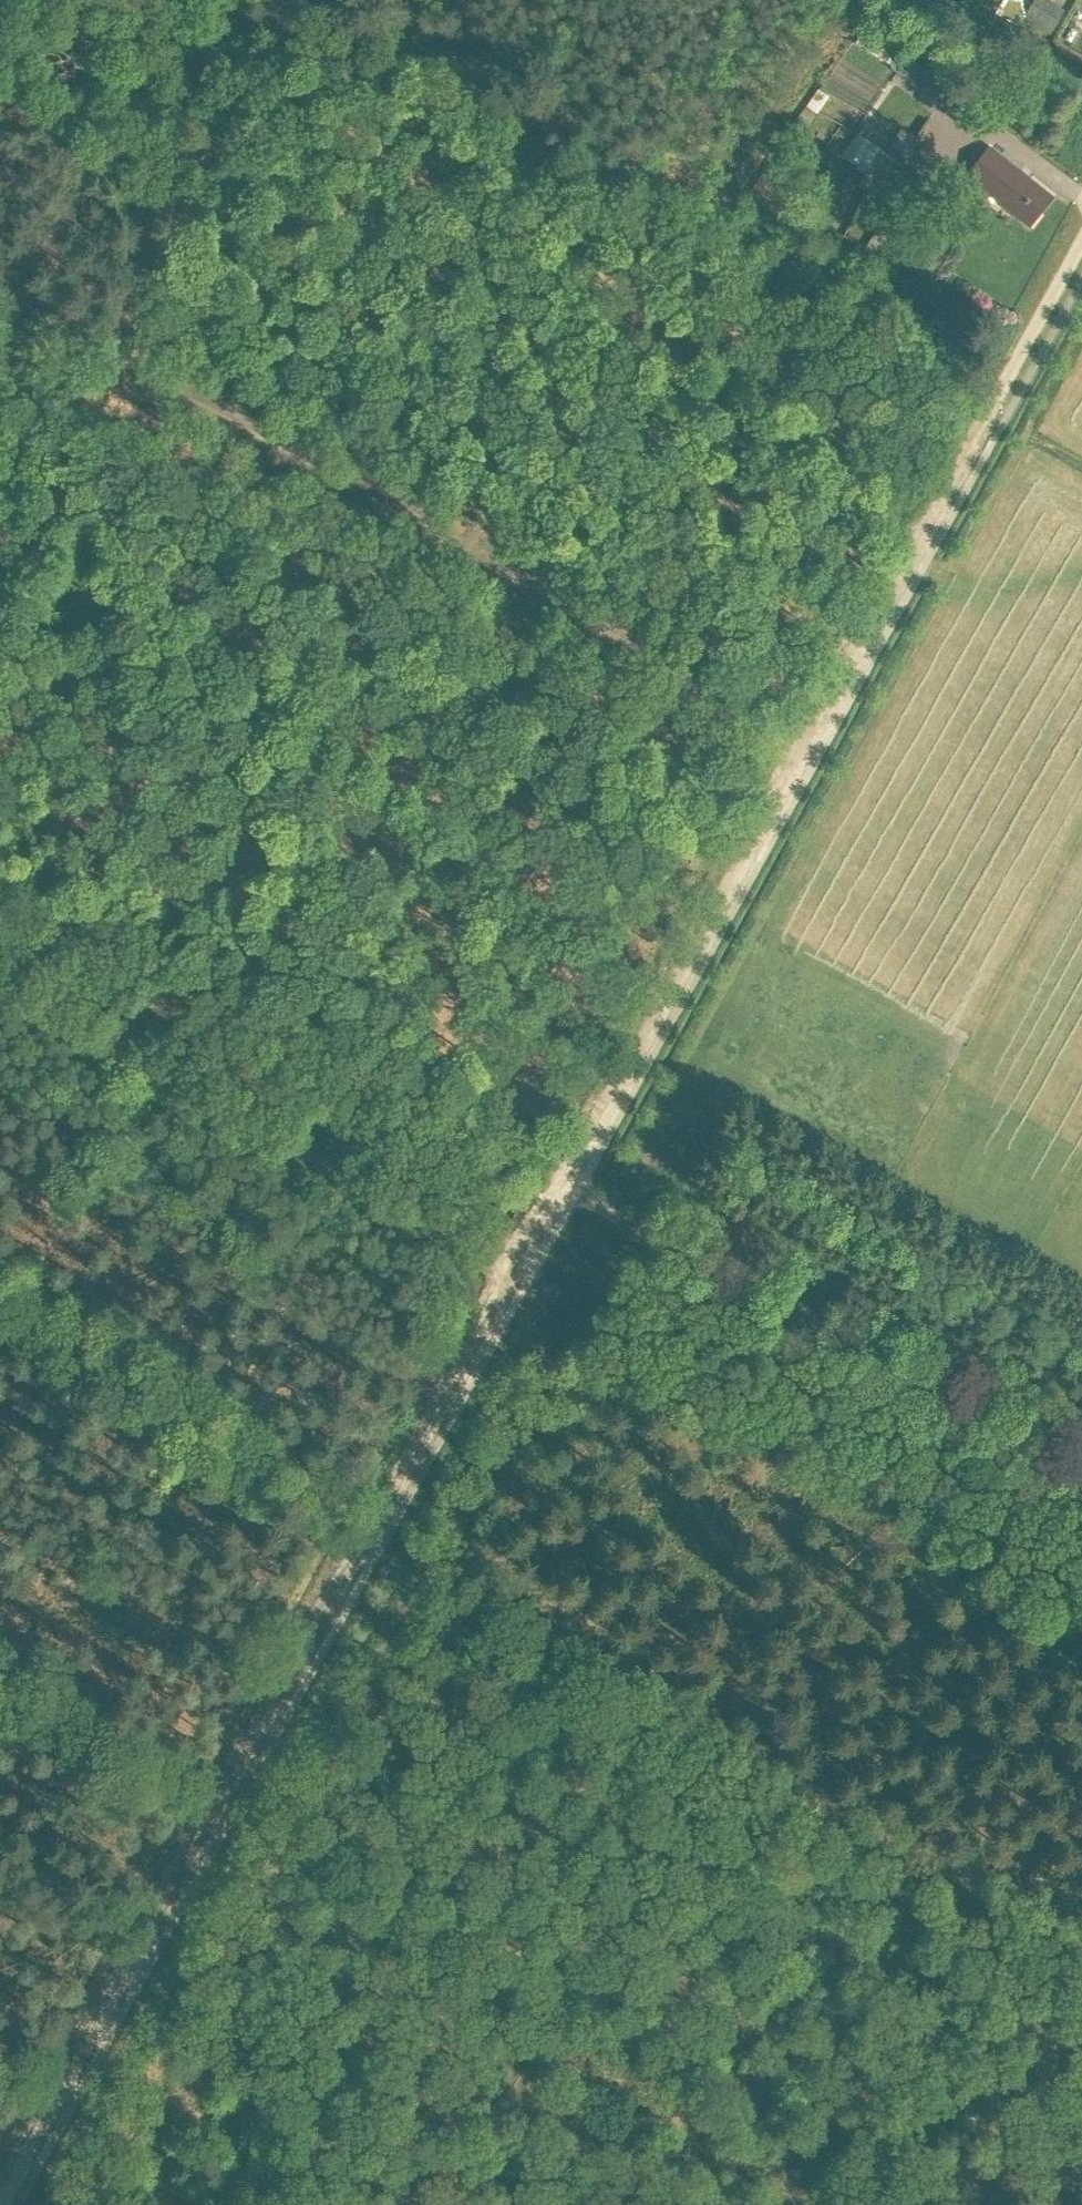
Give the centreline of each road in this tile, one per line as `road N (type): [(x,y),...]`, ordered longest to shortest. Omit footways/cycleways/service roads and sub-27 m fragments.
road 1 (track): [(0,2204),(502,1294)]
road 2 (track): [(881,2204),(891,2051),(800,1657),(661,1461),(515,1305)]
road 3 (track): [(515,1272),(995,398)]
road 4 (track): [(0,292),(822,749)]
road 5 (track): [(0,990),(515,1272)]
road 6 (track): [(569,1180),(1081,1464)]
road 7 (unclassified): [(1081,240),(995,398)]

